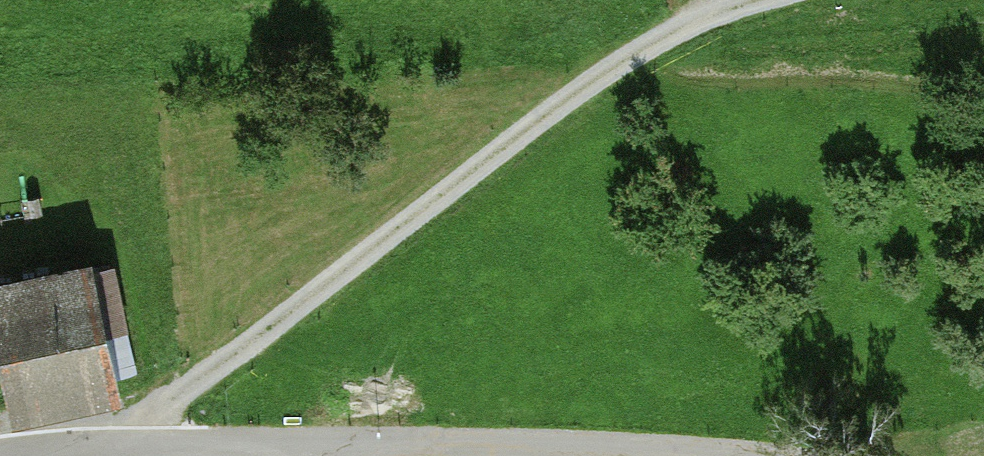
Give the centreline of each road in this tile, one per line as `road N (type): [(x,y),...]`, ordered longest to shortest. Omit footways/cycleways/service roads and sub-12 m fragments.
road 1 (track): [(117,450),(236,369),(595,89),(745,0)]
road 2 (residential): [(70,455),(583,448),(696,455)]

